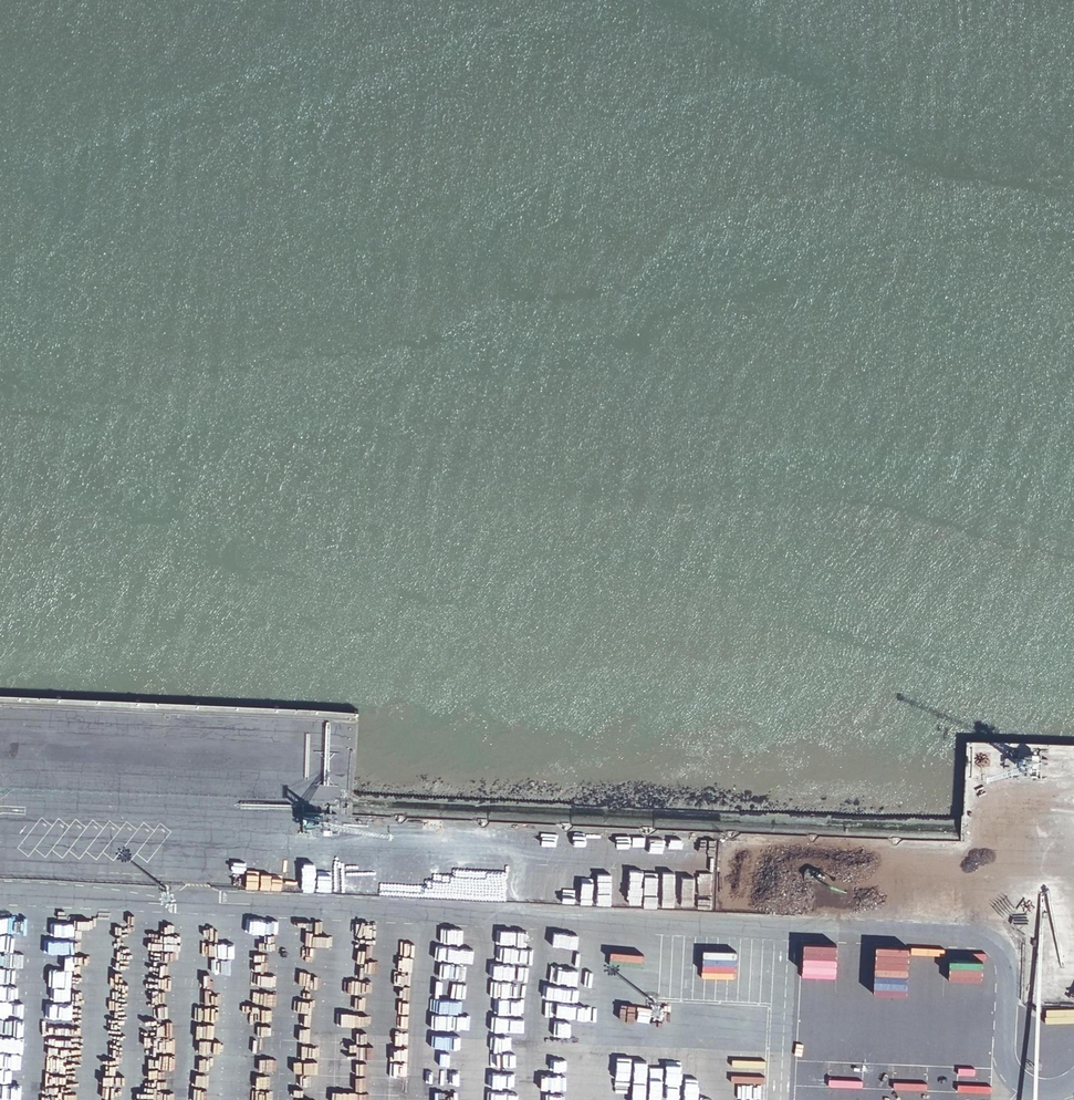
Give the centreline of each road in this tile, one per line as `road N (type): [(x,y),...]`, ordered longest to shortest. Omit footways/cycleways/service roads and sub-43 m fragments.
road 1 (unclassified): [(1073,1074),(1054,1083),(1014,1074),(1002,962),(962,934),(0,893)]

